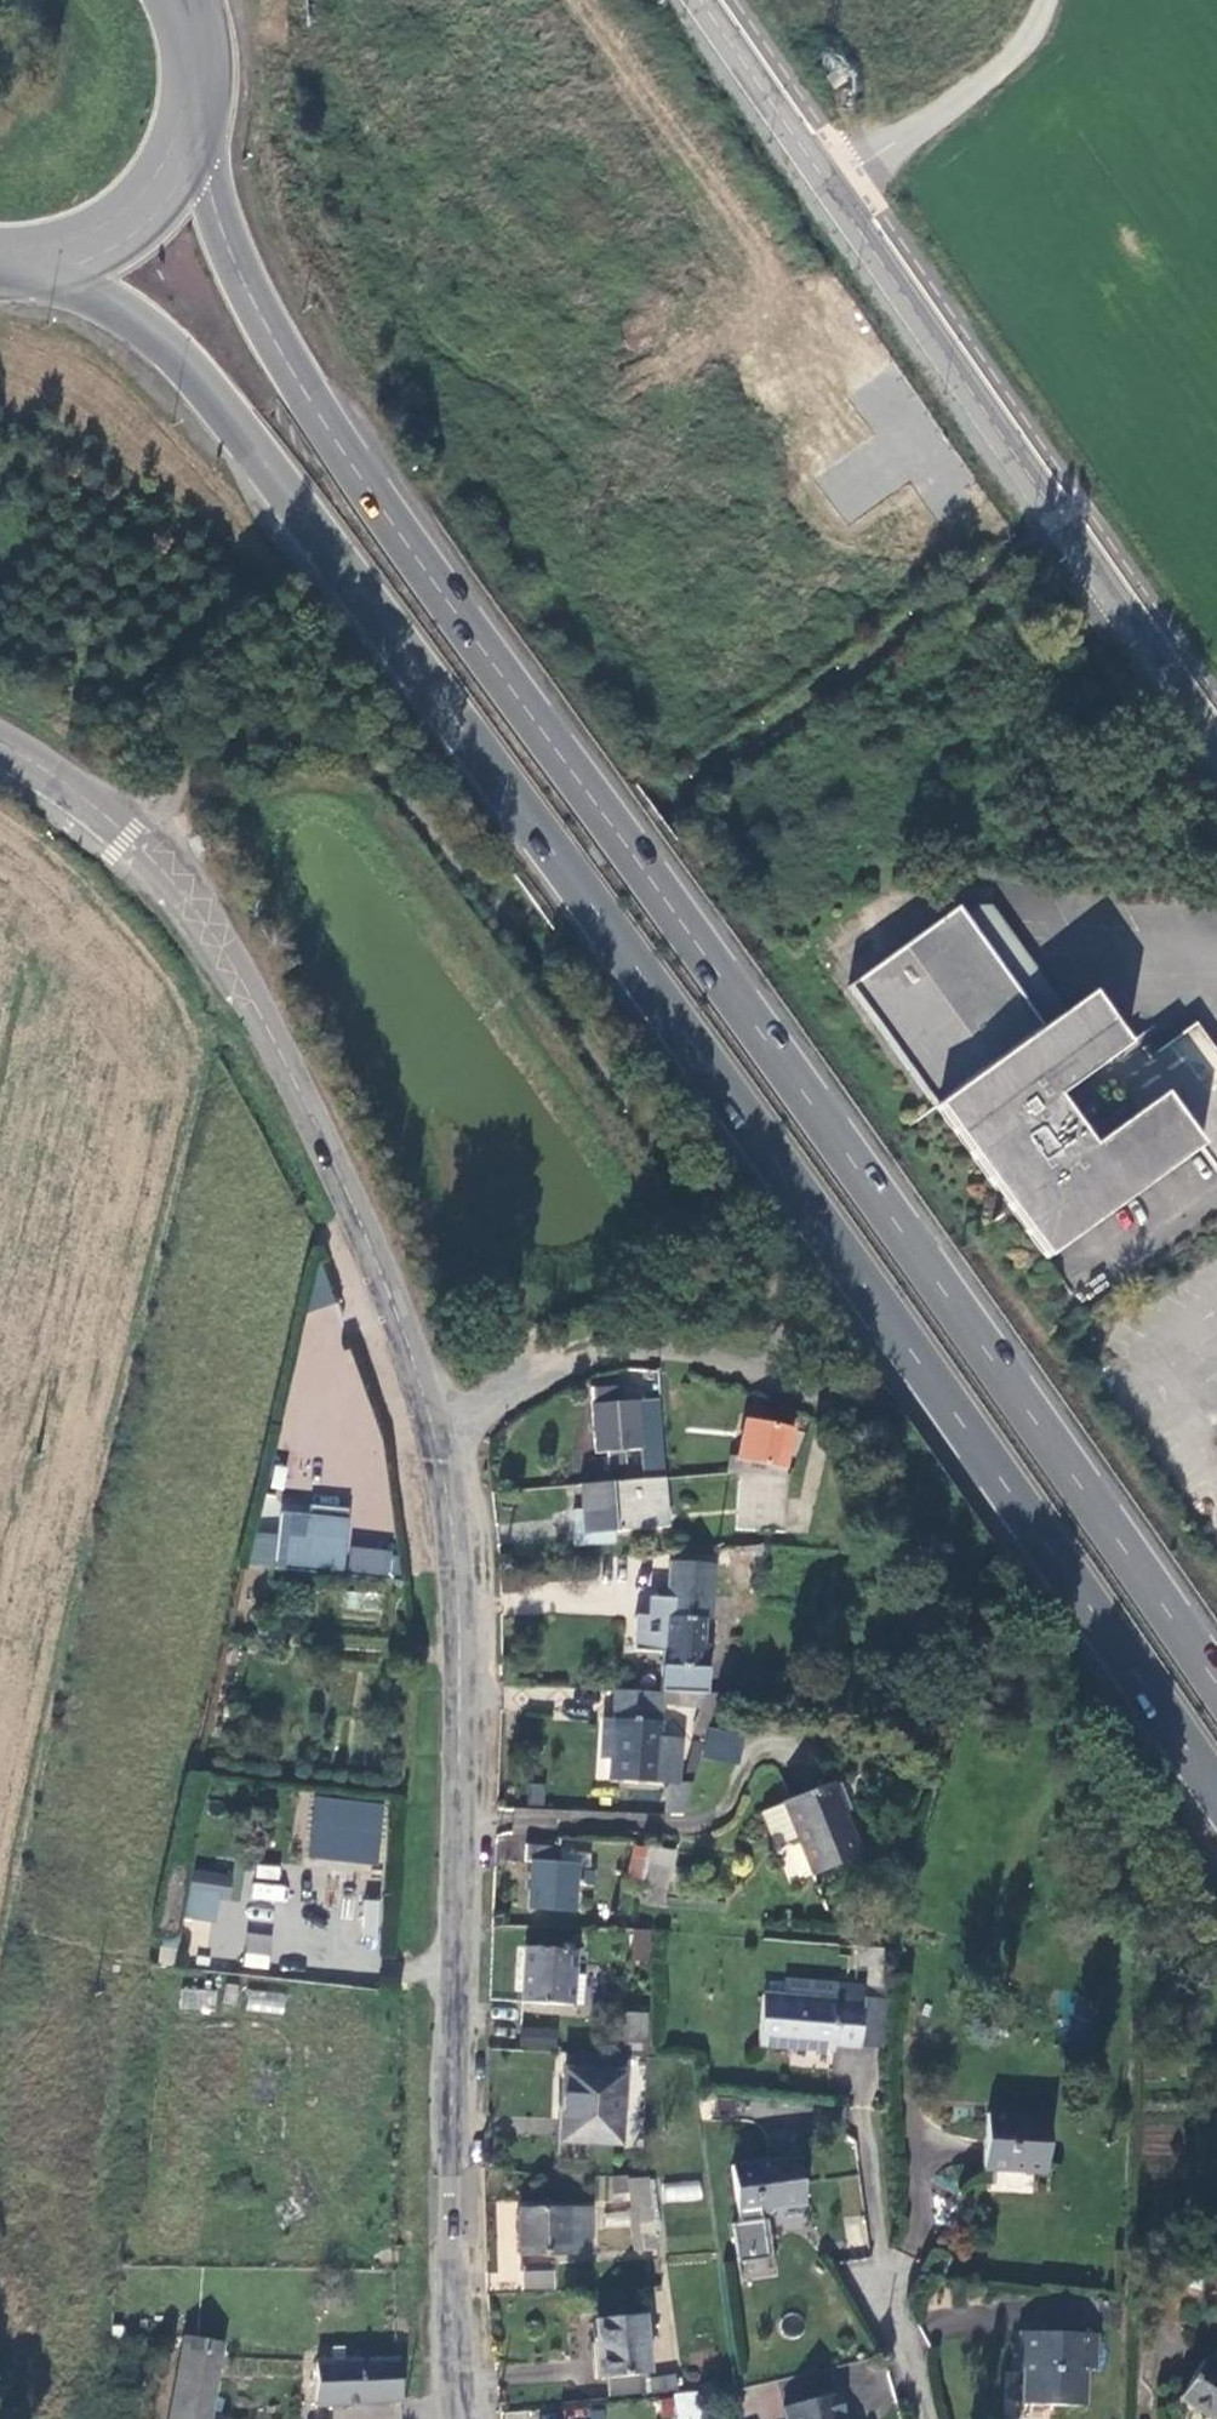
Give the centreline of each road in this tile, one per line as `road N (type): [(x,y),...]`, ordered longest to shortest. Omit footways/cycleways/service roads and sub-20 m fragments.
road 1 (trunk): [(64,278),(166,342),(277,474),(550,841),(1216,1793)]
road 2 (trunk): [(1216,1684),(311,403),(240,275),(203,161)]
road 3 (unclassified): [(0,742),(67,782),(130,834),(225,949),(372,1247),(439,1444),(461,1623),(450,2233),(460,2418)]
road 4 (unclassified): [(830,187),(1216,740)]
road 5 (unclassified): [(929,2418),(880,2244),(870,2112)]
road 6 (unclassified): [(1043,0),(1028,39),(987,81),(830,187)]
road 7 (unclassified): [(703,0),(830,187)]
road 8 (primary): [(64,278),(132,246),(185,194),(203,161)]
road 9 (primary): [(203,161),(223,71),(209,0)]

